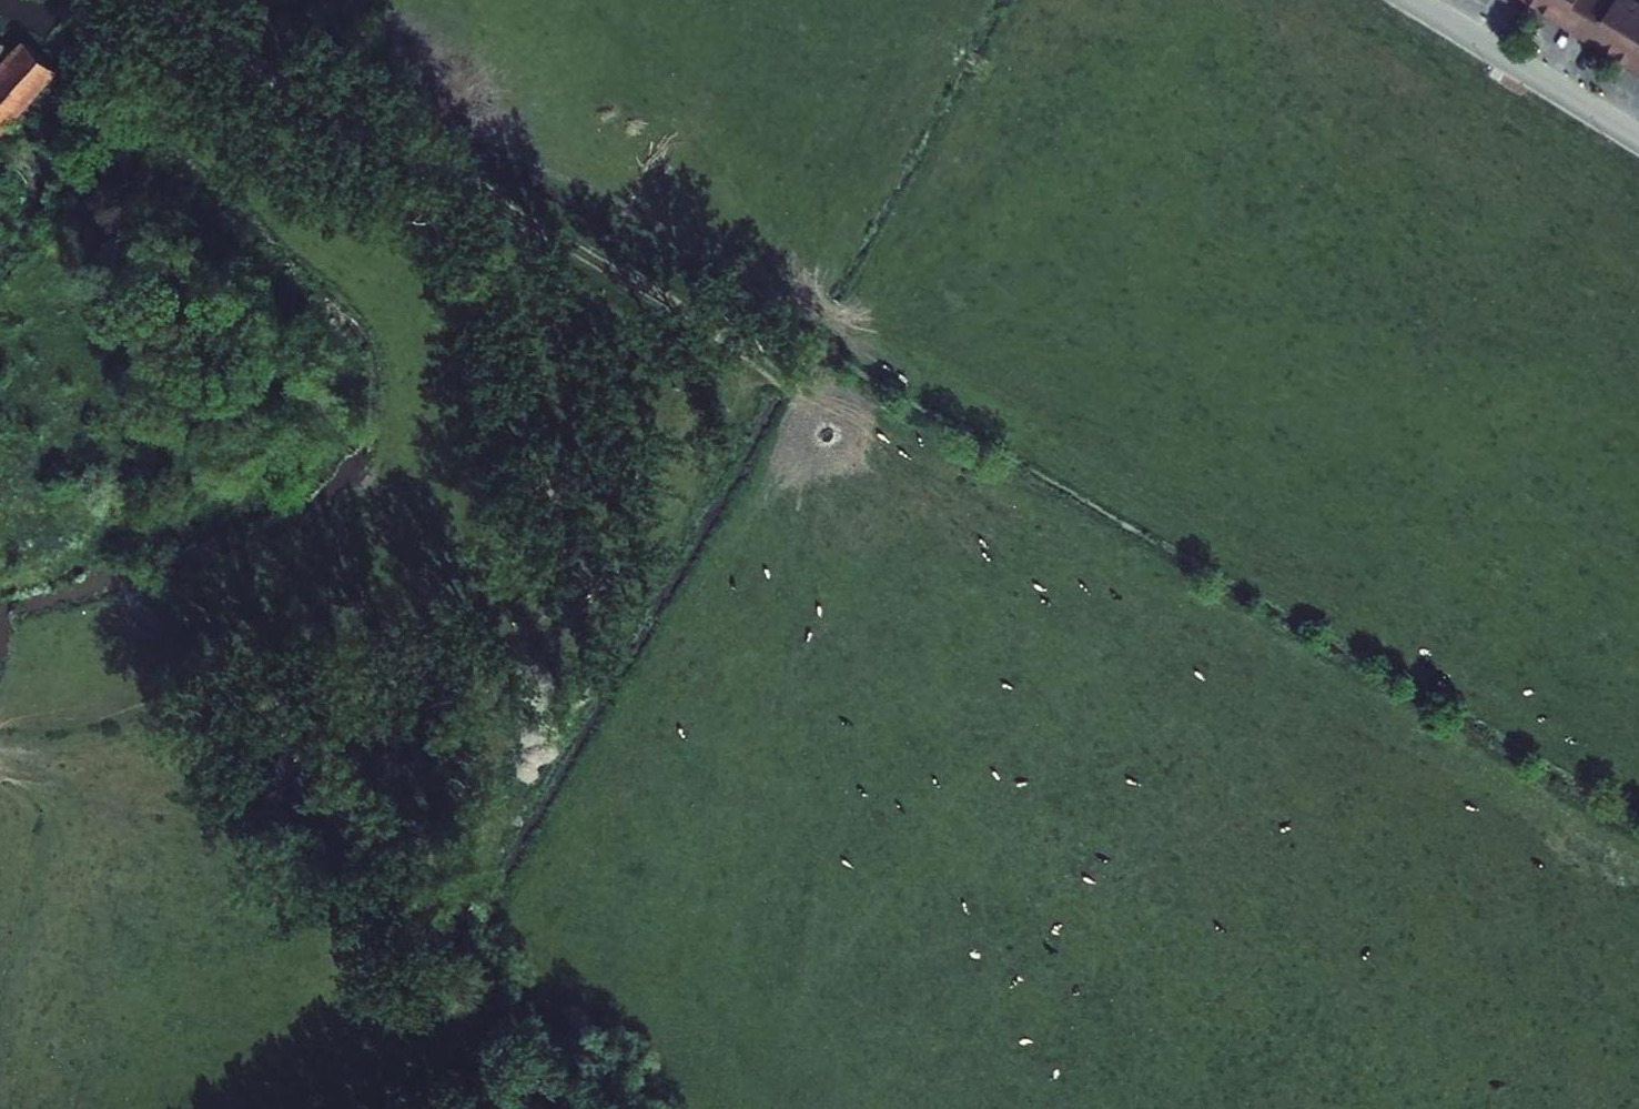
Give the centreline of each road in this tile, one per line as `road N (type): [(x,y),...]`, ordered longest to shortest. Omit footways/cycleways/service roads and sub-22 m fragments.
road 1 (unclassified): [(1638,140),(1412,0)]

